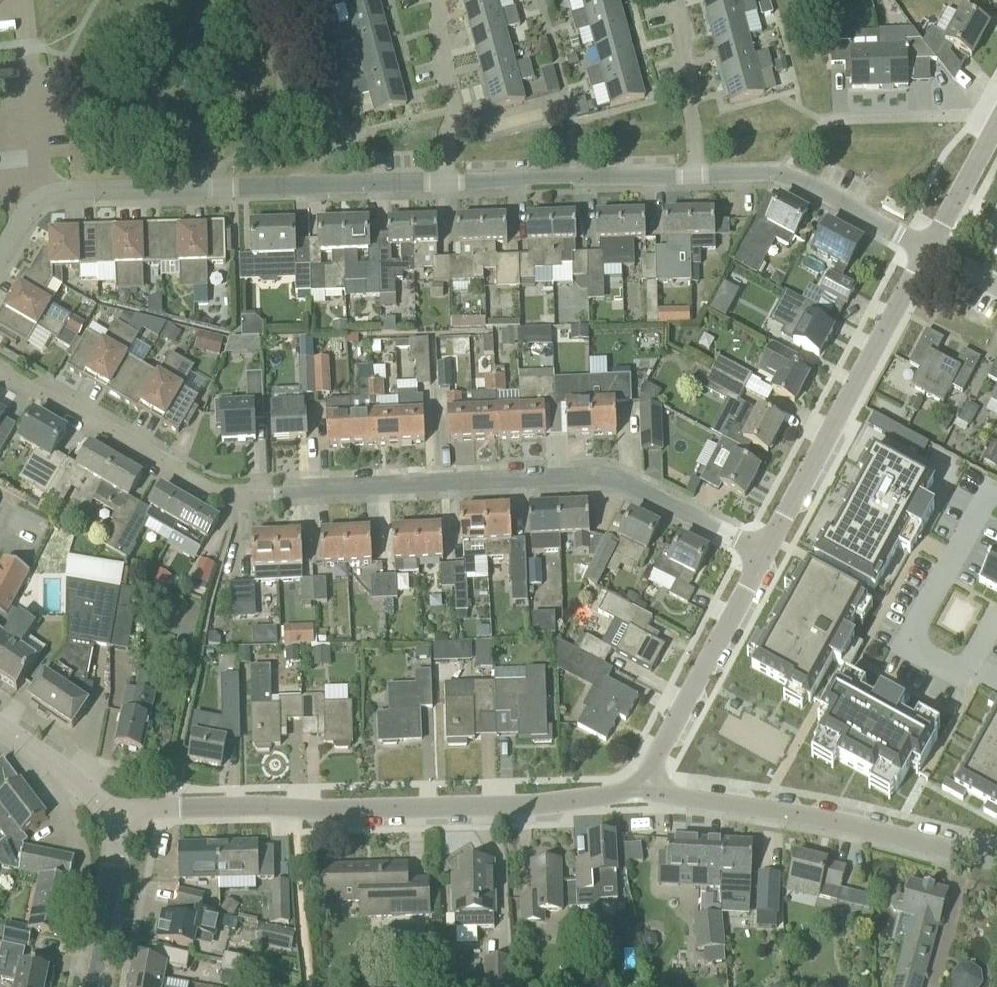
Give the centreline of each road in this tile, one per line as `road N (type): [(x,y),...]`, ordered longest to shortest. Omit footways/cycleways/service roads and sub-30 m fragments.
road 1 (residential): [(761,553),(691,509),(582,474),(236,489),(172,472),(0,374)]
road 2 (unclassified): [(632,801),(158,806),(109,826)]
road 3 (residential): [(47,205),(446,180)]
road 4 (unclassified): [(996,865),(765,810),(632,801)]
road 5 (unclassified): [(761,553),(922,258)]
road 6 (unclassified): [(632,801),(761,553)]
road 7 (residential): [(996,687),(909,643),(996,489)]
road 8 (residential): [(446,180),(702,175)]
road 9 (track): [(257,0),(276,118),(226,171),(229,191)]
road 10 (residential): [(446,180),(457,112),(427,0)]
road 11 (residential): [(702,175),(677,0)]
road 12 (residential): [(922,258),(780,174)]
road 13 (unclassified): [(87,986),(110,873),(109,826)]
road 14 (unclassified): [(922,258),(996,123)]
road 15 (track): [(19,57),(67,52),(145,0)]
road 16 (unclassified): [(109,826),(0,738)]
road 17 (residential): [(27,73),(47,205)]

